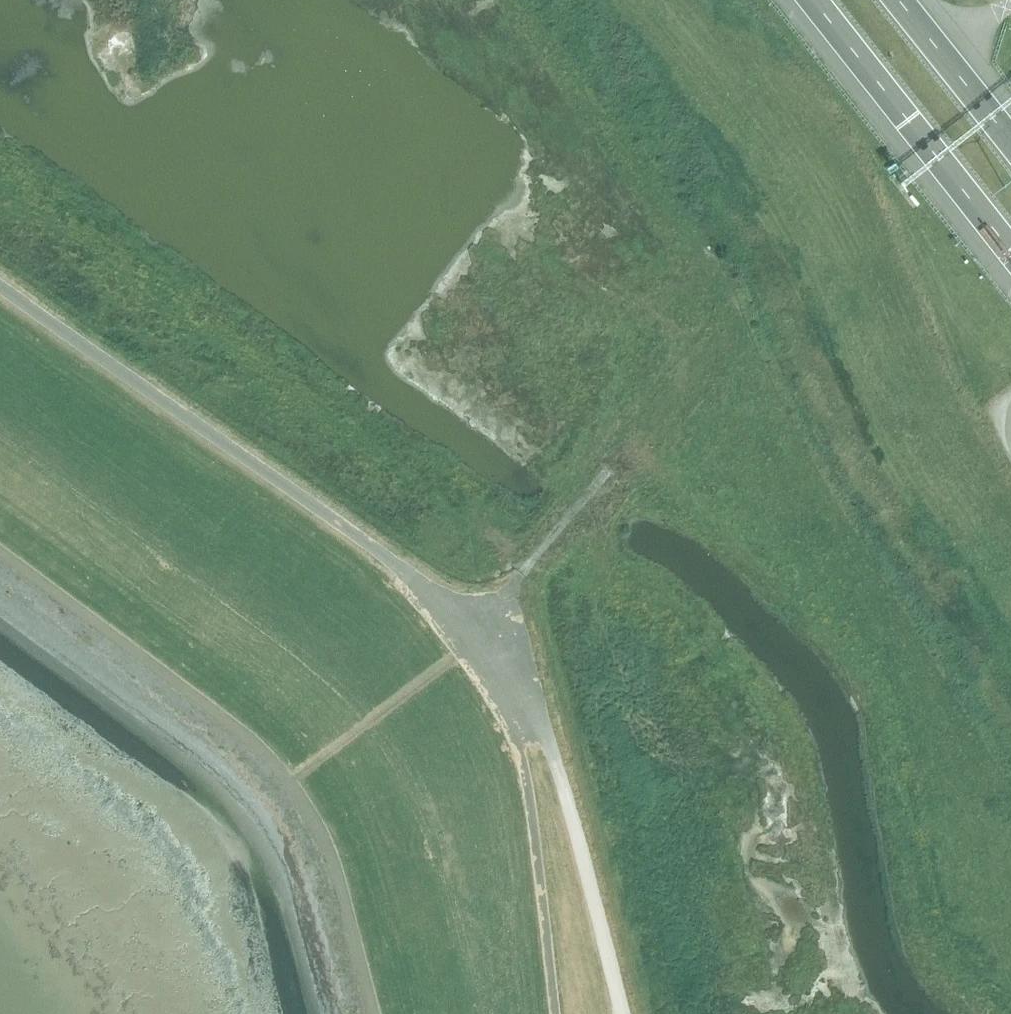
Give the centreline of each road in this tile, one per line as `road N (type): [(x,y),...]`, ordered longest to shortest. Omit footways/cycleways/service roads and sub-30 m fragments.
road 1 (unclassified): [(621,1013),(562,782),(516,653),(0,294)]
road 2 (trunk): [(812,0),(1010,254)]
road 3 (trunk): [(1010,139),(901,0)]

